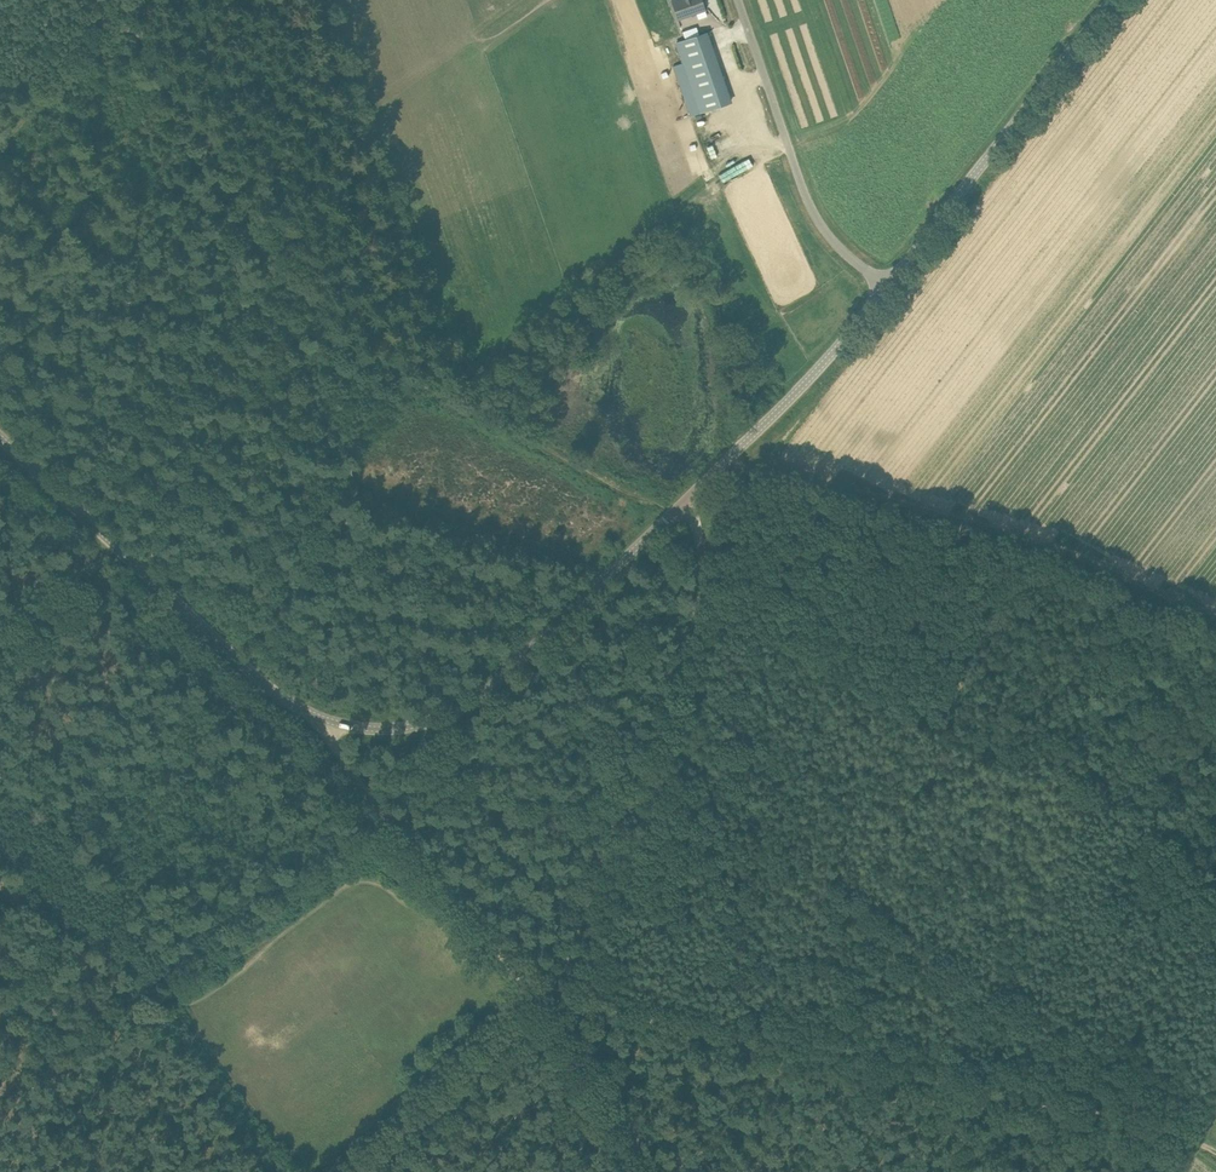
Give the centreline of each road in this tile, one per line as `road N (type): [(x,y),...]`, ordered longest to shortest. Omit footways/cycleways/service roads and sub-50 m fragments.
road 1 (unclassified): [(683,503),(468,704),(418,724),(359,727),(319,716),(266,685),(0,436)]
road 2 (track): [(1215,1155),(1161,1123),(591,993),(549,989),(540,996)]
road 3 (track): [(540,996),(562,956),(695,604),(700,543),(683,503)]
road 4 (unclassified): [(888,285),(1110,0)]
road 5 (unclassified): [(888,285),(844,252),(814,211),(738,0)]
road 6 (unclassified): [(683,503),(793,396),(888,285)]
road 7 (track): [(356,1171),(540,996)]
road 8 (track): [(336,722),(335,748),(452,892)]
road 9 (track): [(648,1171),(540,996)]
road 10 (track): [(0,145),(138,0)]
road 11 (track): [(452,892),(540,996)]

